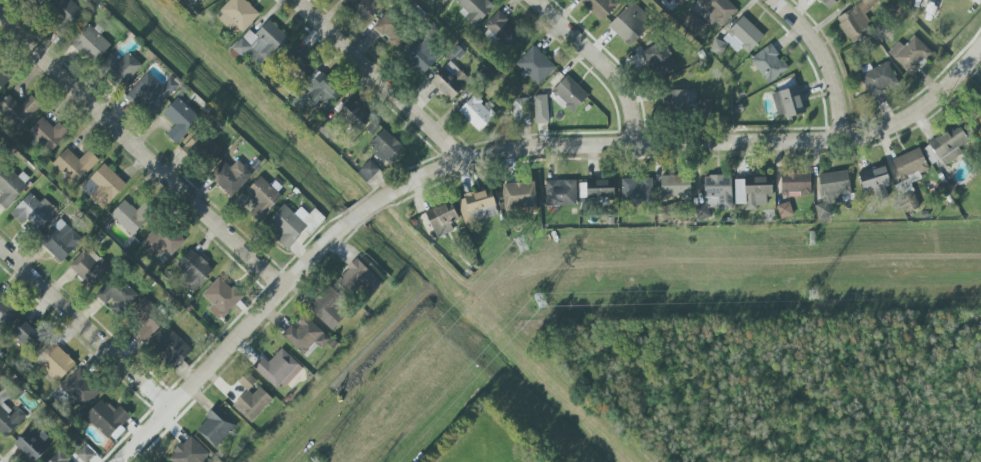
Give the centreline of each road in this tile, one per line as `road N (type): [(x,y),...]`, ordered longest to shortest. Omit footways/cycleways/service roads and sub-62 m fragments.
road 1 (residential): [(119,461),(283,288),(390,195),(465,162),(633,145),(842,139),(935,103),(980,54)]
road 2 (residential): [(0,19),(283,288)]
road 3 (residential): [(0,246),(171,407)]
road 4 (residential): [(301,0),(465,162)]
road 5 (residential): [(536,0),(611,71),(633,145)]
road 6 (residential): [(774,0),(821,52),(842,139)]

